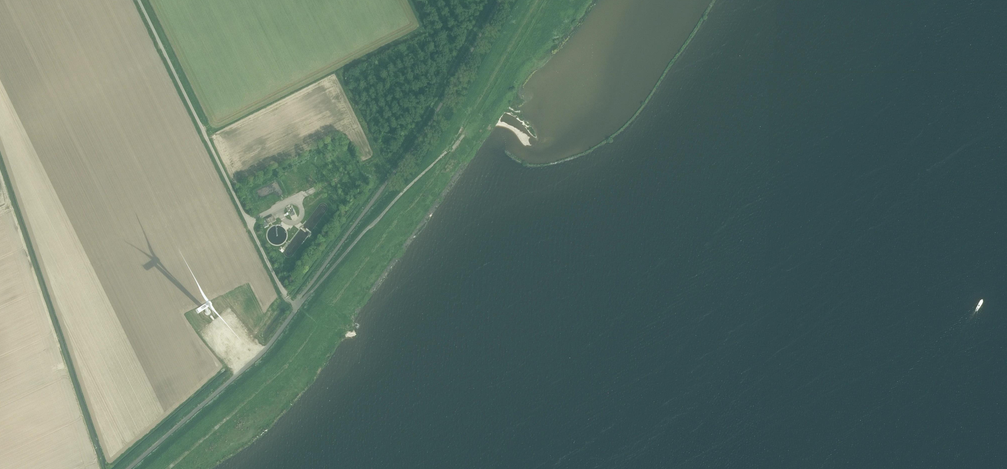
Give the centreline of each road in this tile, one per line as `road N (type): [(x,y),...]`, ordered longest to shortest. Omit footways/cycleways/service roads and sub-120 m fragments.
road 1 (unclassified): [(298,308),(139,0)]
road 2 (track): [(381,154),(341,74),(426,31)]

